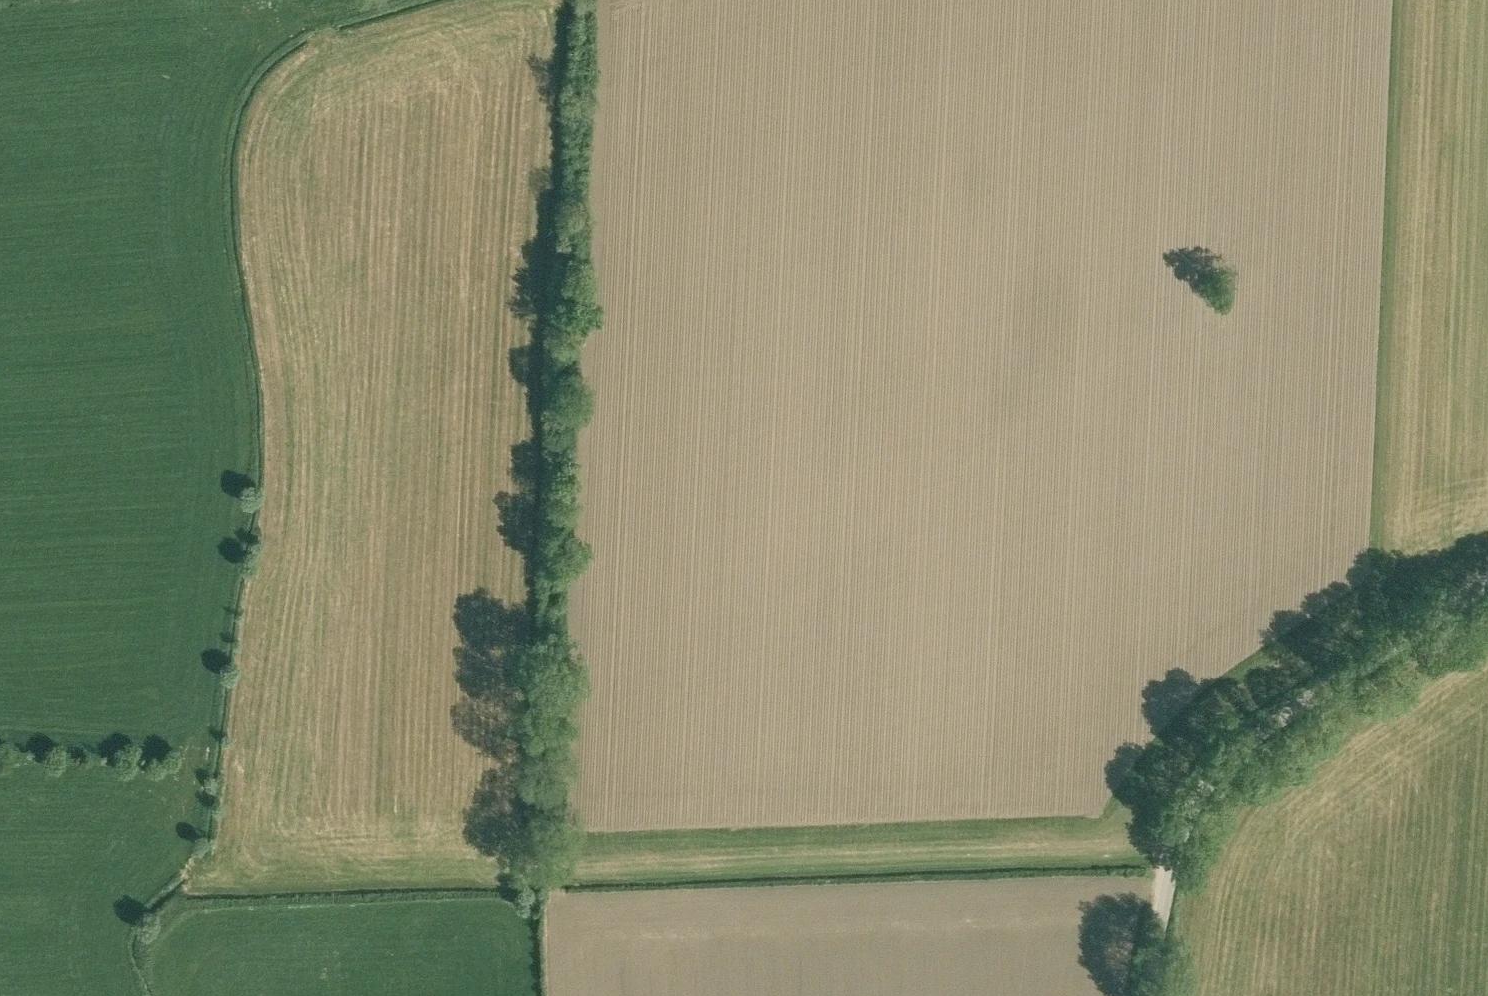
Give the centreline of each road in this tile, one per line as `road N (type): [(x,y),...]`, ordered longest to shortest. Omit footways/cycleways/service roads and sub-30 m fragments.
road 1 (unclassified): [(1155,995),(1189,828),(1222,774),(1254,738),(1487,593)]

